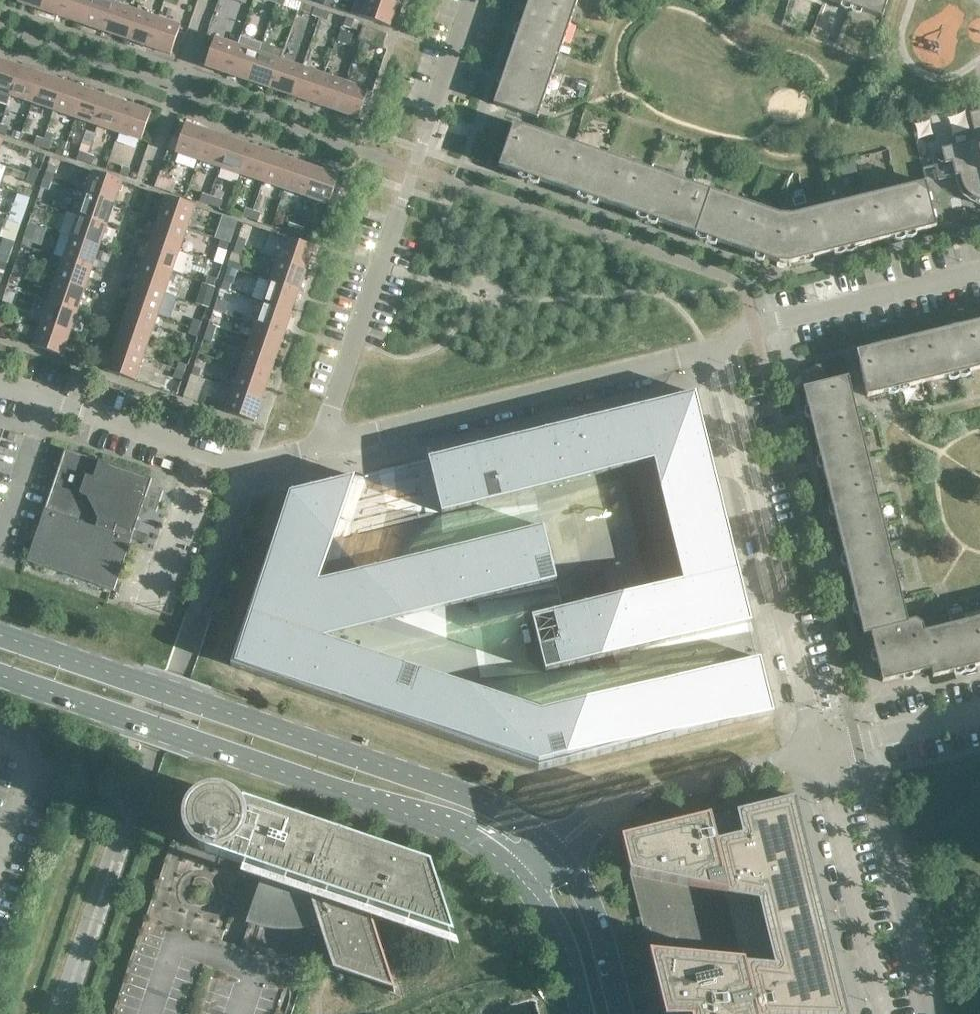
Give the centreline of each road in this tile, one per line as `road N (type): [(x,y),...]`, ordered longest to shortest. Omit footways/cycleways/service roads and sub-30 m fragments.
road 1 (secondary): [(557,856),(523,823),(470,797),(0,635)]
road 2 (secondary): [(0,675),(463,834),(531,887)]
road 3 (unclassified): [(319,447),(473,0)]
road 4 (unclassified): [(812,760),(720,350)]
road 5 (unclassified): [(720,350),(319,447)]
road 6 (unclassified): [(319,447),(232,463),(0,386)]
road 7 (unclassified): [(557,856),(593,815),(812,760)]
road 8 (unclassified): [(979,272),(754,322),(720,350)]
road 9 (unclassified): [(879,1013),(812,760)]
road 10 (unclassified): [(812,760),(979,717)]
road 11 (secondary): [(622,1013),(594,913),(557,856)]
road 12 (secondary): [(531,887),(551,916),(583,1013)]

